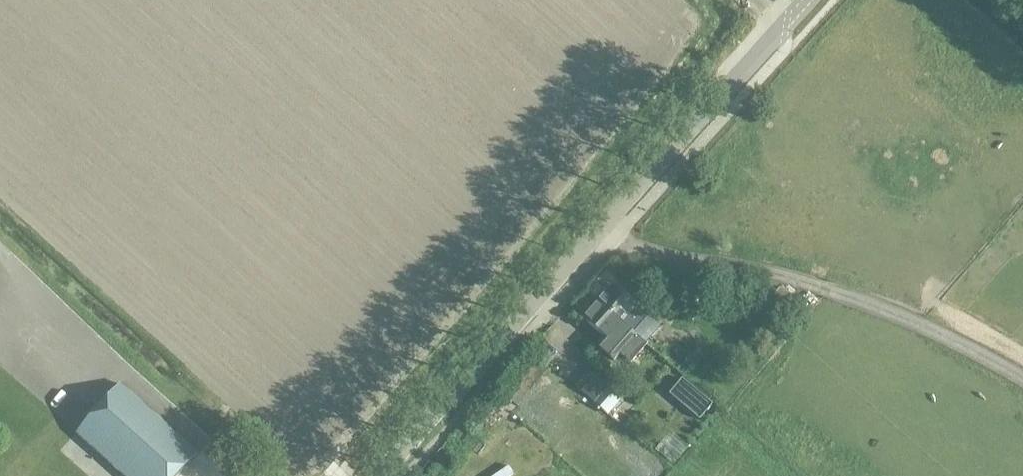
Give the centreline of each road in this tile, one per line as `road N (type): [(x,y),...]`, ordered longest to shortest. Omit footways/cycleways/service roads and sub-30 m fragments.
road 1 (tertiary): [(384,475),(807,0)]

